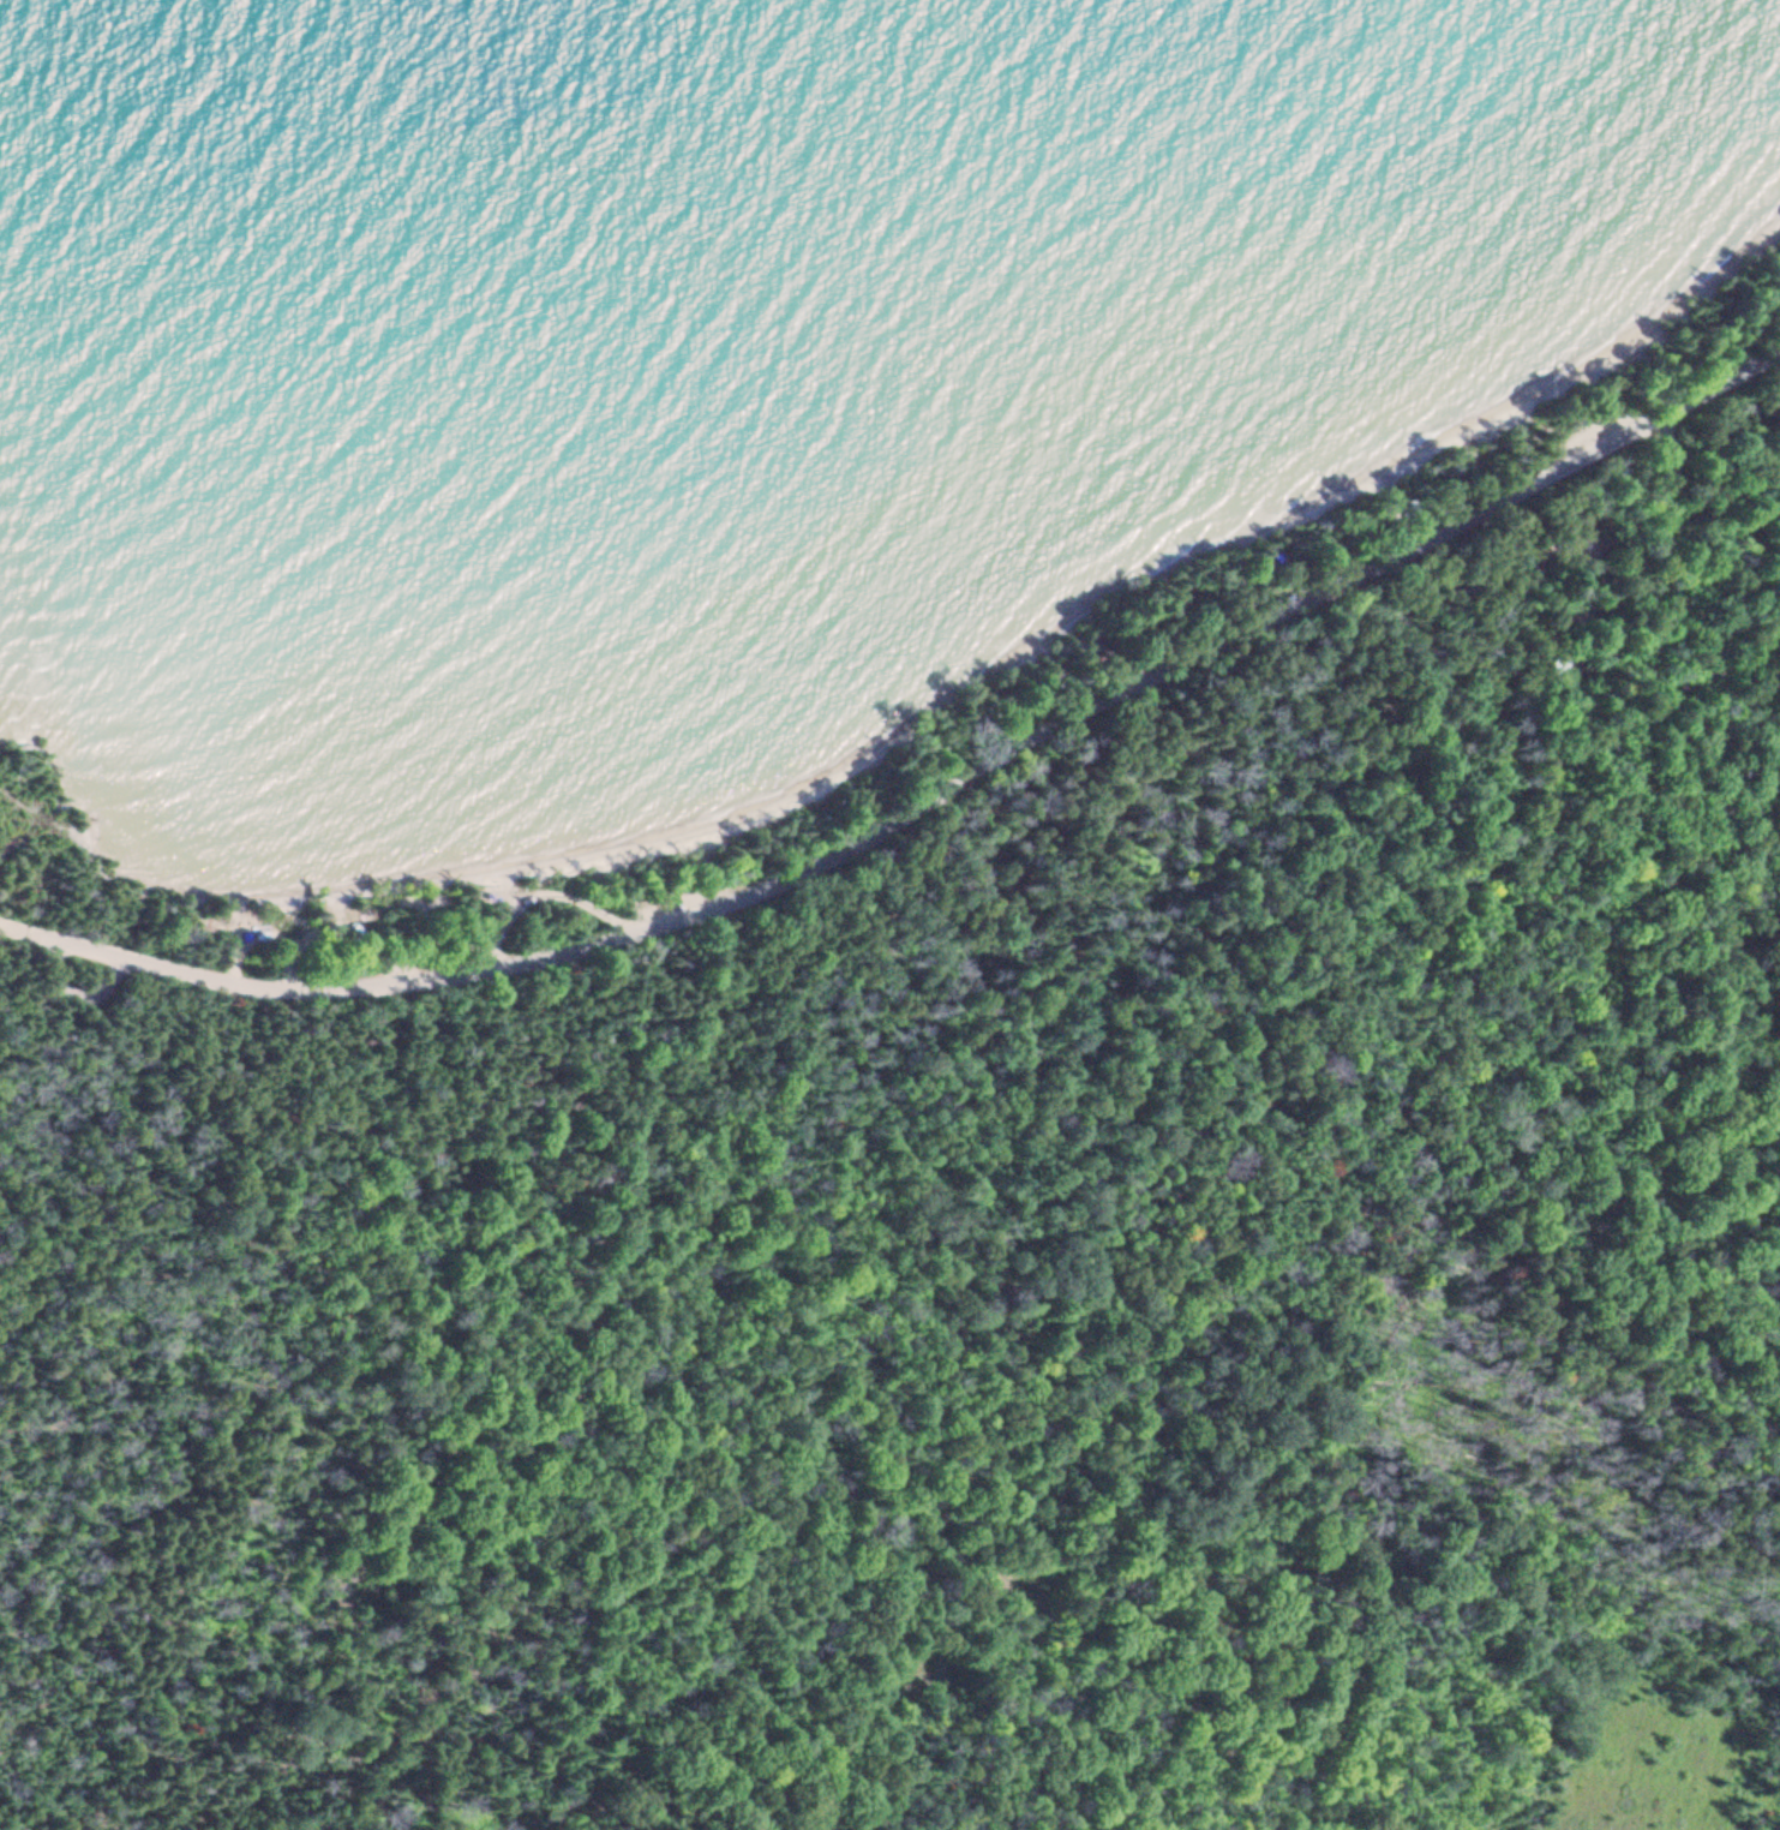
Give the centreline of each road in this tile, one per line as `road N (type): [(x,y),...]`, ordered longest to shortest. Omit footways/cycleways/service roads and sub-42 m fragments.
road 1 (residential): [(58,943),(208,982),(300,991),(504,967),(647,929),(785,879),(905,821),(1084,712),(1434,542),(1779,348)]

